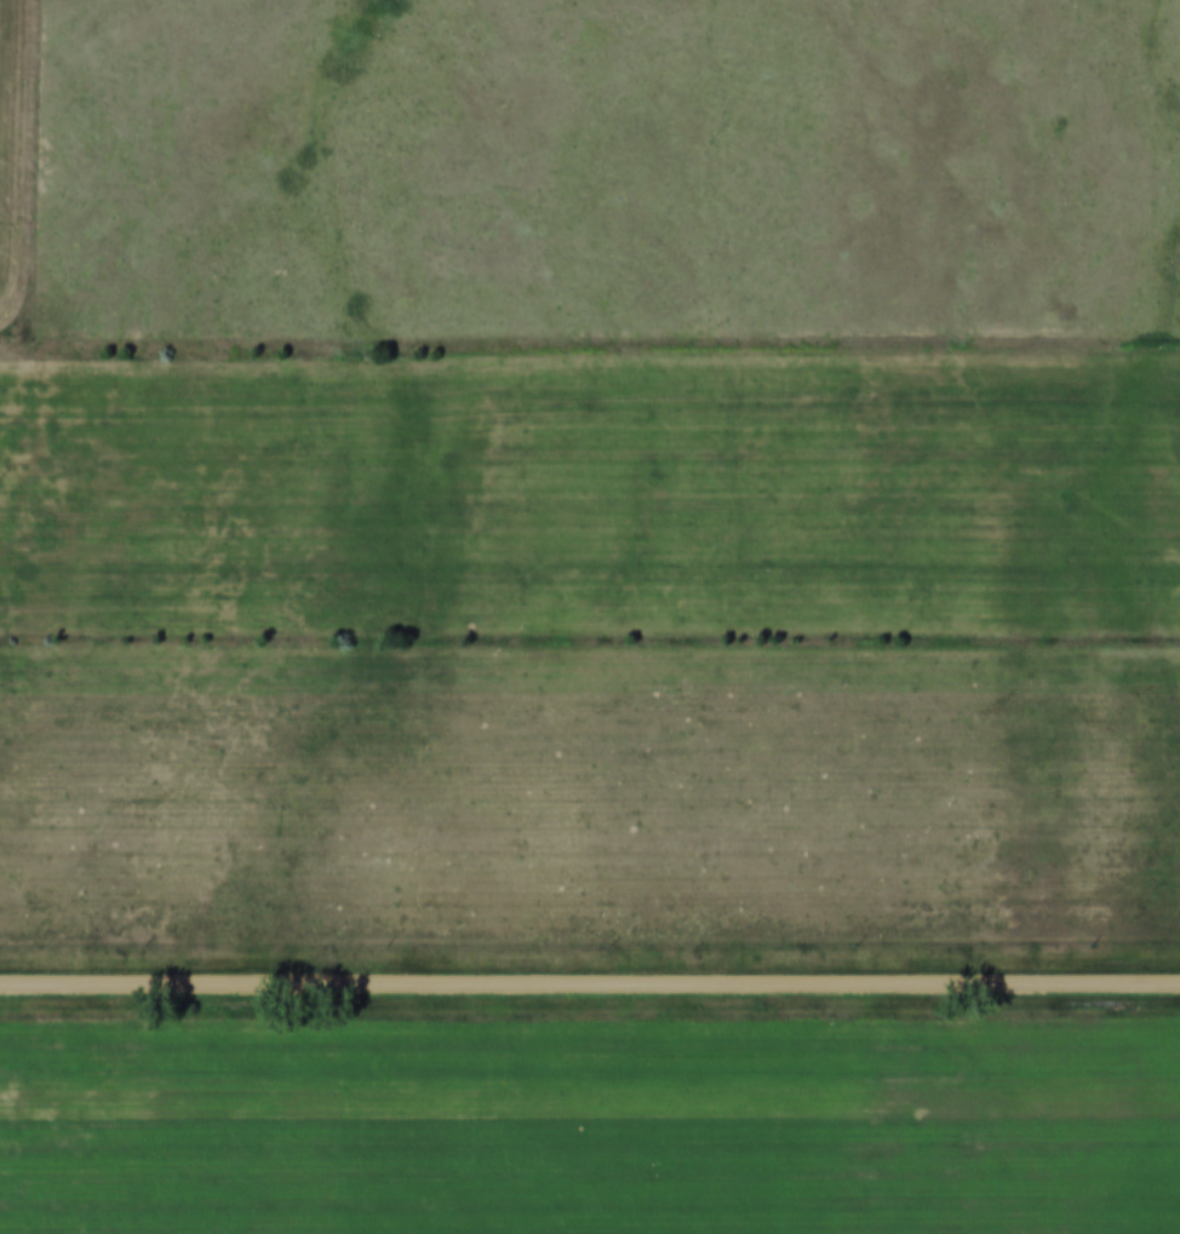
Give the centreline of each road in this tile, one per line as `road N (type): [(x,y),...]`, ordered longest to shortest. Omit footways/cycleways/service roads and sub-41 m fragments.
road 1 (residential): [(1179,984),(0,981)]

